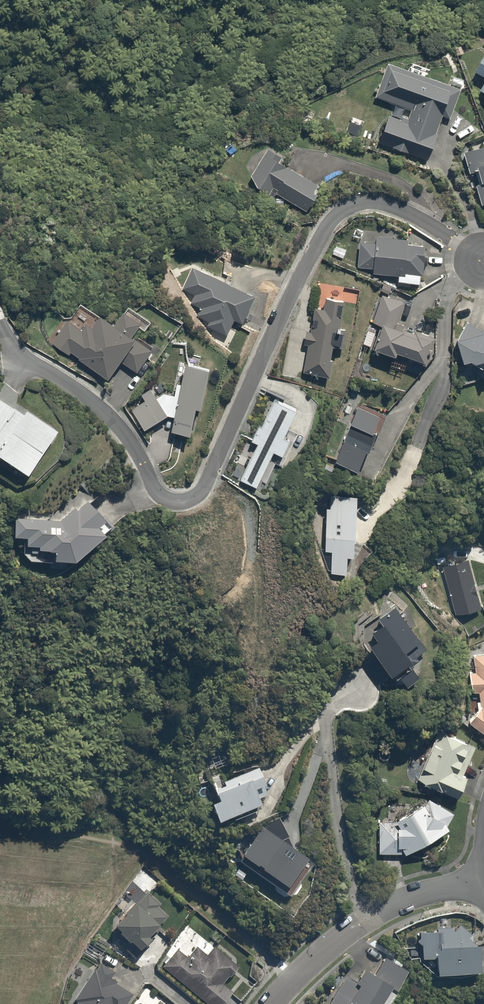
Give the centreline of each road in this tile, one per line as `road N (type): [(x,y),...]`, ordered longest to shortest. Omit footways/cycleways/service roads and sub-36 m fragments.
road 1 (residential): [(483,267),(463,243),(379,203),(355,203),(336,215),(319,235),(197,494),(179,502),(154,488),(115,423),(14,351),(0,325)]
road 2 (residential): [(483,870),(442,880),(360,921),(272,1003)]

